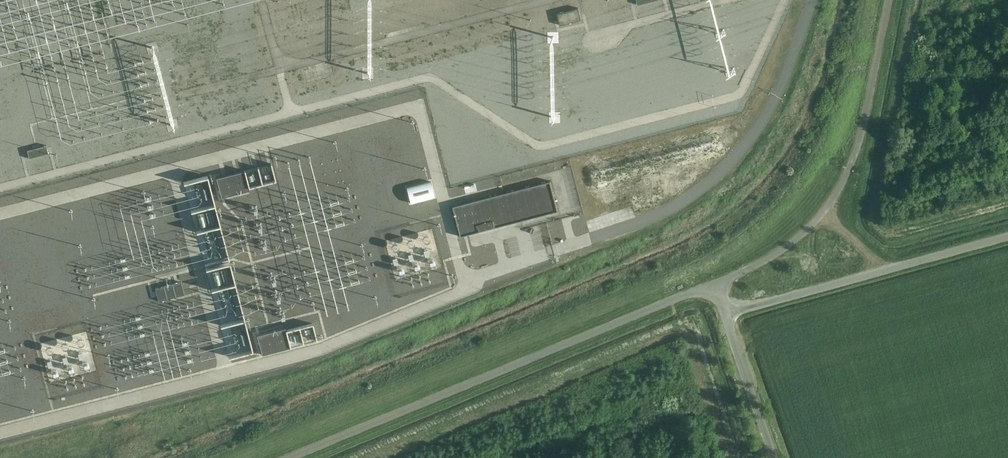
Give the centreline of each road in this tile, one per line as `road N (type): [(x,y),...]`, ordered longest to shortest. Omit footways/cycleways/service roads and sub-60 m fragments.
road 1 (unclassified): [(302,457),(712,292)]
road 2 (unclassified): [(555,251),(649,217),(710,180),(766,119),(811,0)]
road 3 (unclassified): [(726,313),(1007,236)]
road 4 (unclassified): [(775,457),(726,313)]

